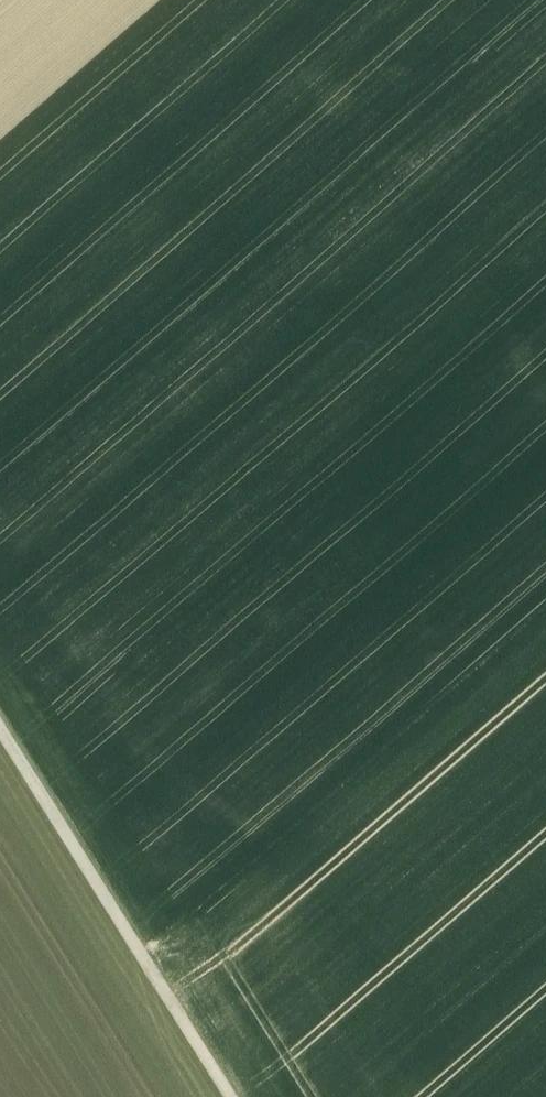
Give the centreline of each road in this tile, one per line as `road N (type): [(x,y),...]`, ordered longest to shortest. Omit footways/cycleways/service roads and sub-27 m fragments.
road 1 (track): [(0,736),(226,1096)]

